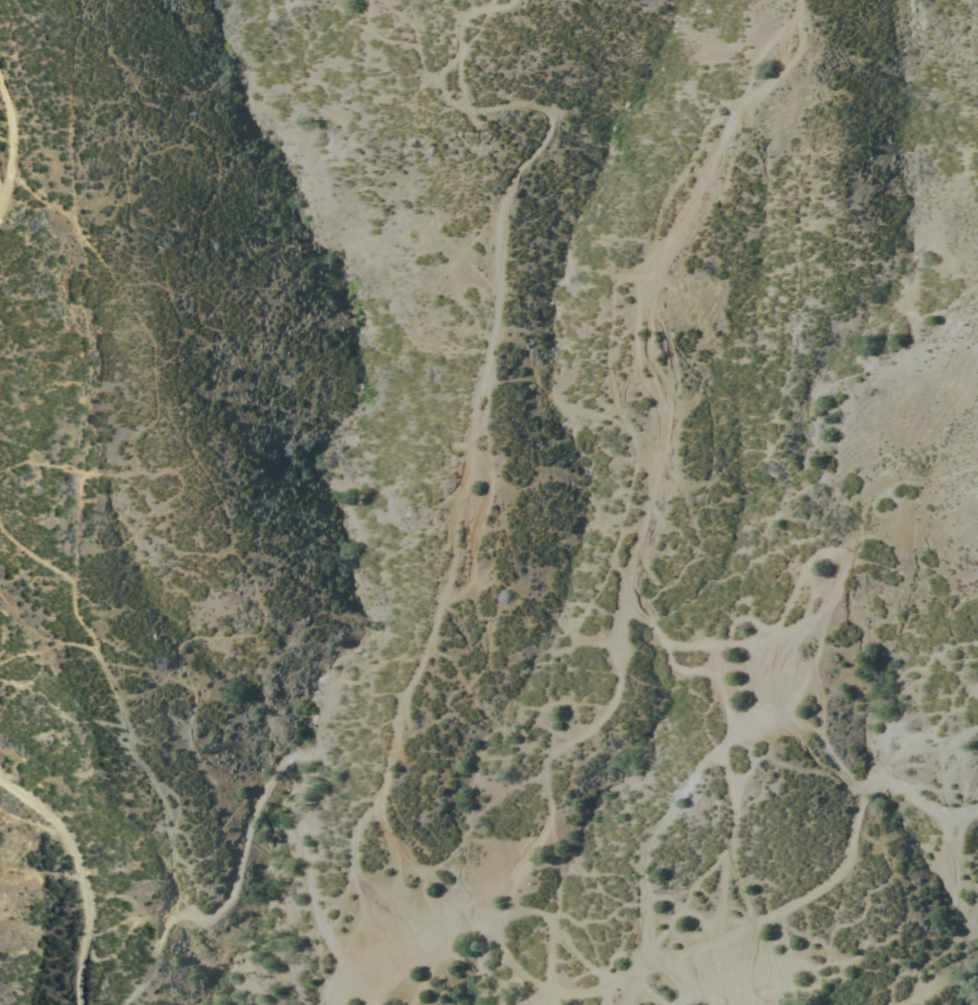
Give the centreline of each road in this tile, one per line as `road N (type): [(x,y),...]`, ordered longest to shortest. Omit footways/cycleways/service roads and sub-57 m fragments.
road 1 (track): [(476,0),(432,43),(483,103),(552,111),(488,239),(490,364),(378,786),(355,956)]
road 2 (track): [(802,0),(694,254),(633,354),(649,469),(639,622),(622,701),(542,752),(532,822),(477,931)]
road 3 (track): [(550,1004),(477,931),(426,959),(355,956),(316,908),(296,834),(306,788),(299,770),(277,769),(246,864),(206,917),(189,915),(161,946),(123,1004)]
road 4 (track): [(977,808),(931,810),(878,780),(844,803),(834,859),(799,893),(724,944),(633,980),(617,1004)]
road 5 (track): [(92,1004),(82,976),(89,906),(76,839),(0,779)]
road 6 (track): [(0,215),(11,118),(0,84)]

